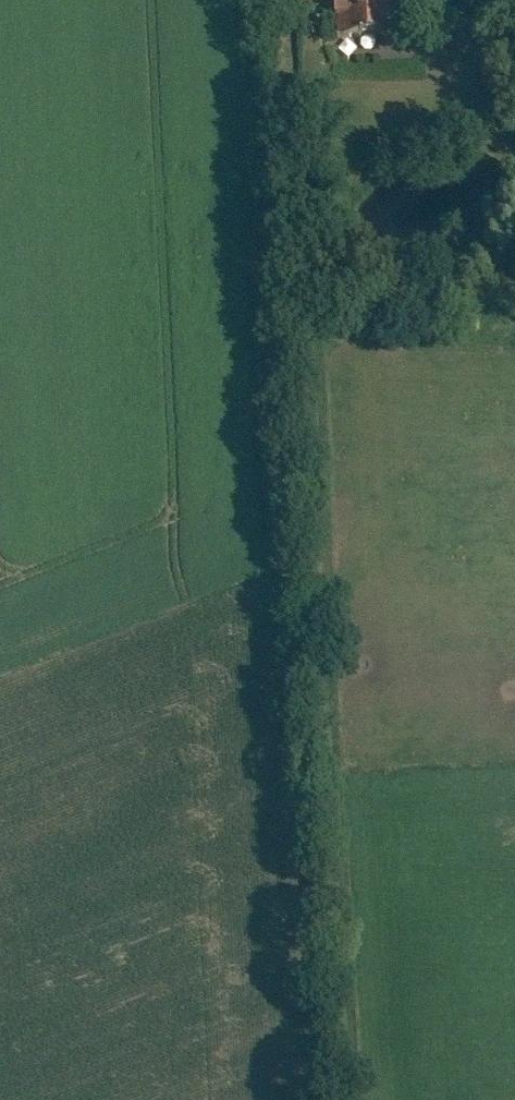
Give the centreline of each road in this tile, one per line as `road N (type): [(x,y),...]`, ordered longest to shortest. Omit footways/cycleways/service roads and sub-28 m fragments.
road 1 (track): [(285,0),(339,1099)]

